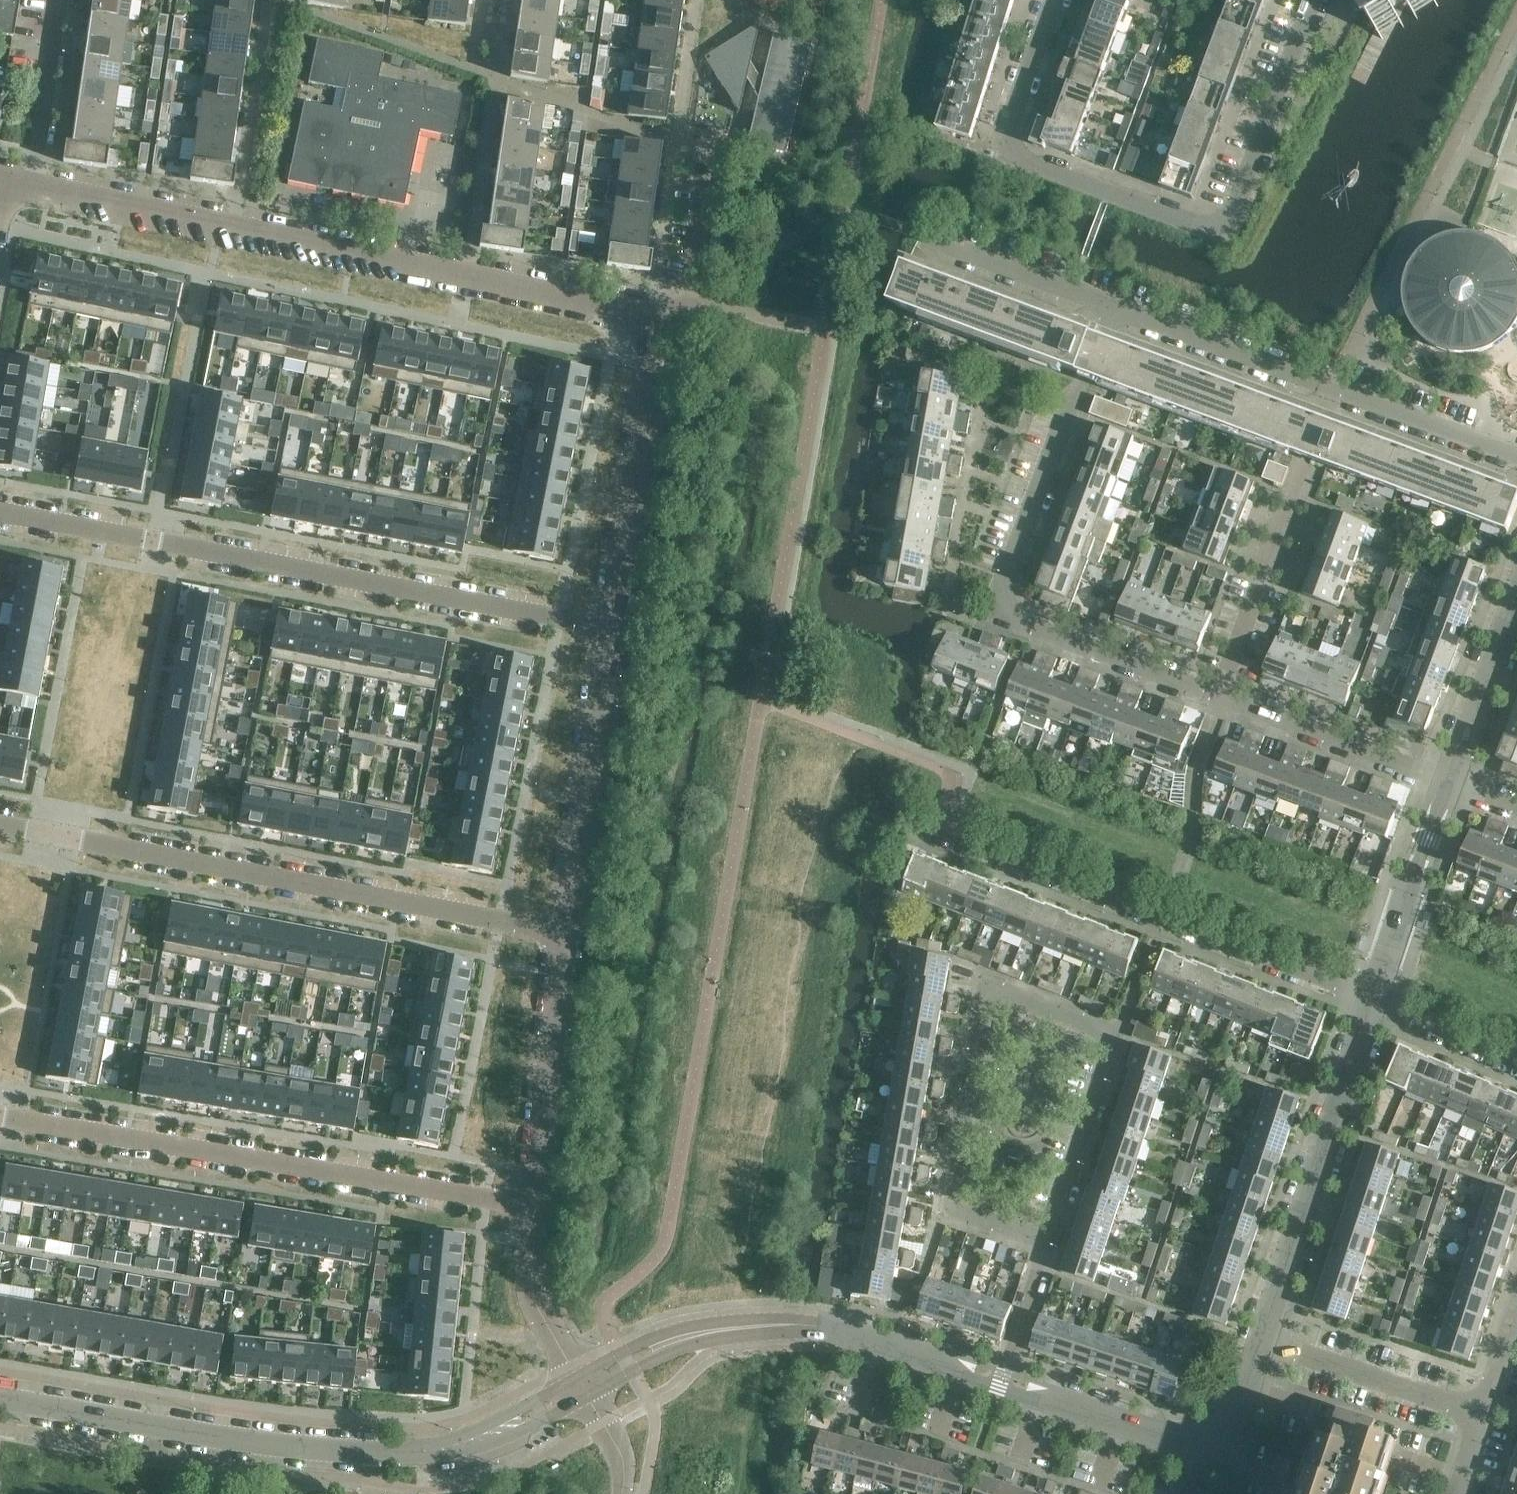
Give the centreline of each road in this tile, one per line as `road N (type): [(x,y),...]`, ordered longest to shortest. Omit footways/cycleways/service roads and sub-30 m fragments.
road 1 (residential): [(613,629),(0,514)]
road 2 (residential): [(644,321),(37,188)]
road 3 (residential): [(0,823),(566,931)]
road 4 (residential): [(1220,694),(1010,616),(1006,577),(1120,308)]
road 5 (residential): [(535,1204),(0,1116)]
road 6 (tertiary): [(0,1399),(156,1425),(410,1451),(457,1449),(502,1429)]
road 7 (residential): [(1372,999),(914,818)]
road 8 (residential): [(1516,459),(1120,308)]
road 9 (residential): [(1216,227),(1014,152),(1012,107),(1052,0)]
road 10 (tertiary): [(1270,1345),(1372,999)]
road 11 (residential): [(1047,1240),(1112,1036),(994,986)]
road 12 (residential): [(994,986),(977,997),(949,1194),(953,1210),(1047,1240)]
road 13 (tertiary): [(1015,1385),(1178,1439),(1207,1436),(1230,1423),(1270,1345)]
road 14 (residential): [(613,629),(653,353),(644,321)]
road 15 (residential): [(566,931),(613,629)]
road 16 (residential): [(535,1204),(566,931)]
road 17 (residential): [(1216,227),(1236,206),(1312,0)]
road 18 (residential): [(1451,784),(1220,694)]
road 19 (tertiary): [(1372,999),(1451,784)]
road 20 (residential): [(1483,1405),(1270,1345)]
road 21 (residential): [(1120,308),(922,234)]
road 22 (tertiary): [(1451,784),(1516,598)]
road 23 (tertiary): [(834,1327),(1015,1385)]
road 24 (residential): [(37,188),(59,0)]
road 25 (residential): [(581,1374),(538,1311),(535,1204)]
road 26 (tertiary): [(834,1327),(761,1322),(668,1341)]
road 27 (residential): [(1516,1064),(1372,999)]
road 28 (residential): [(1015,1385),(1047,1240)]

